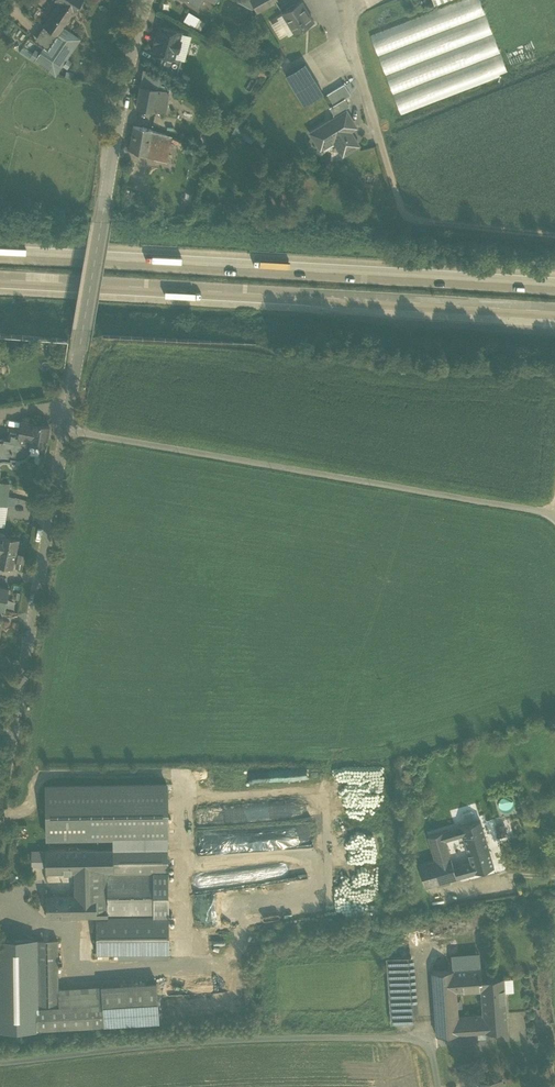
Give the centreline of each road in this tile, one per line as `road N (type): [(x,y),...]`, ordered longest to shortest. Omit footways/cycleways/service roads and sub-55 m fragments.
road 1 (motorway): [(554,290),(0,258)]
road 2 (motorway): [(0,284),(554,316)]
road 3 (unclassified): [(554,513),(65,429)]
road 4 (unclassified): [(438,1086),(433,1056),(416,1038),(266,1038),(0,1062)]
road 5 (tertiary): [(68,409),(148,0)]
road 6 (tertiary): [(0,797),(65,429)]
road 7 (residential): [(349,0),(353,45),(402,218)]
road 8 (track): [(402,218),(554,233)]

